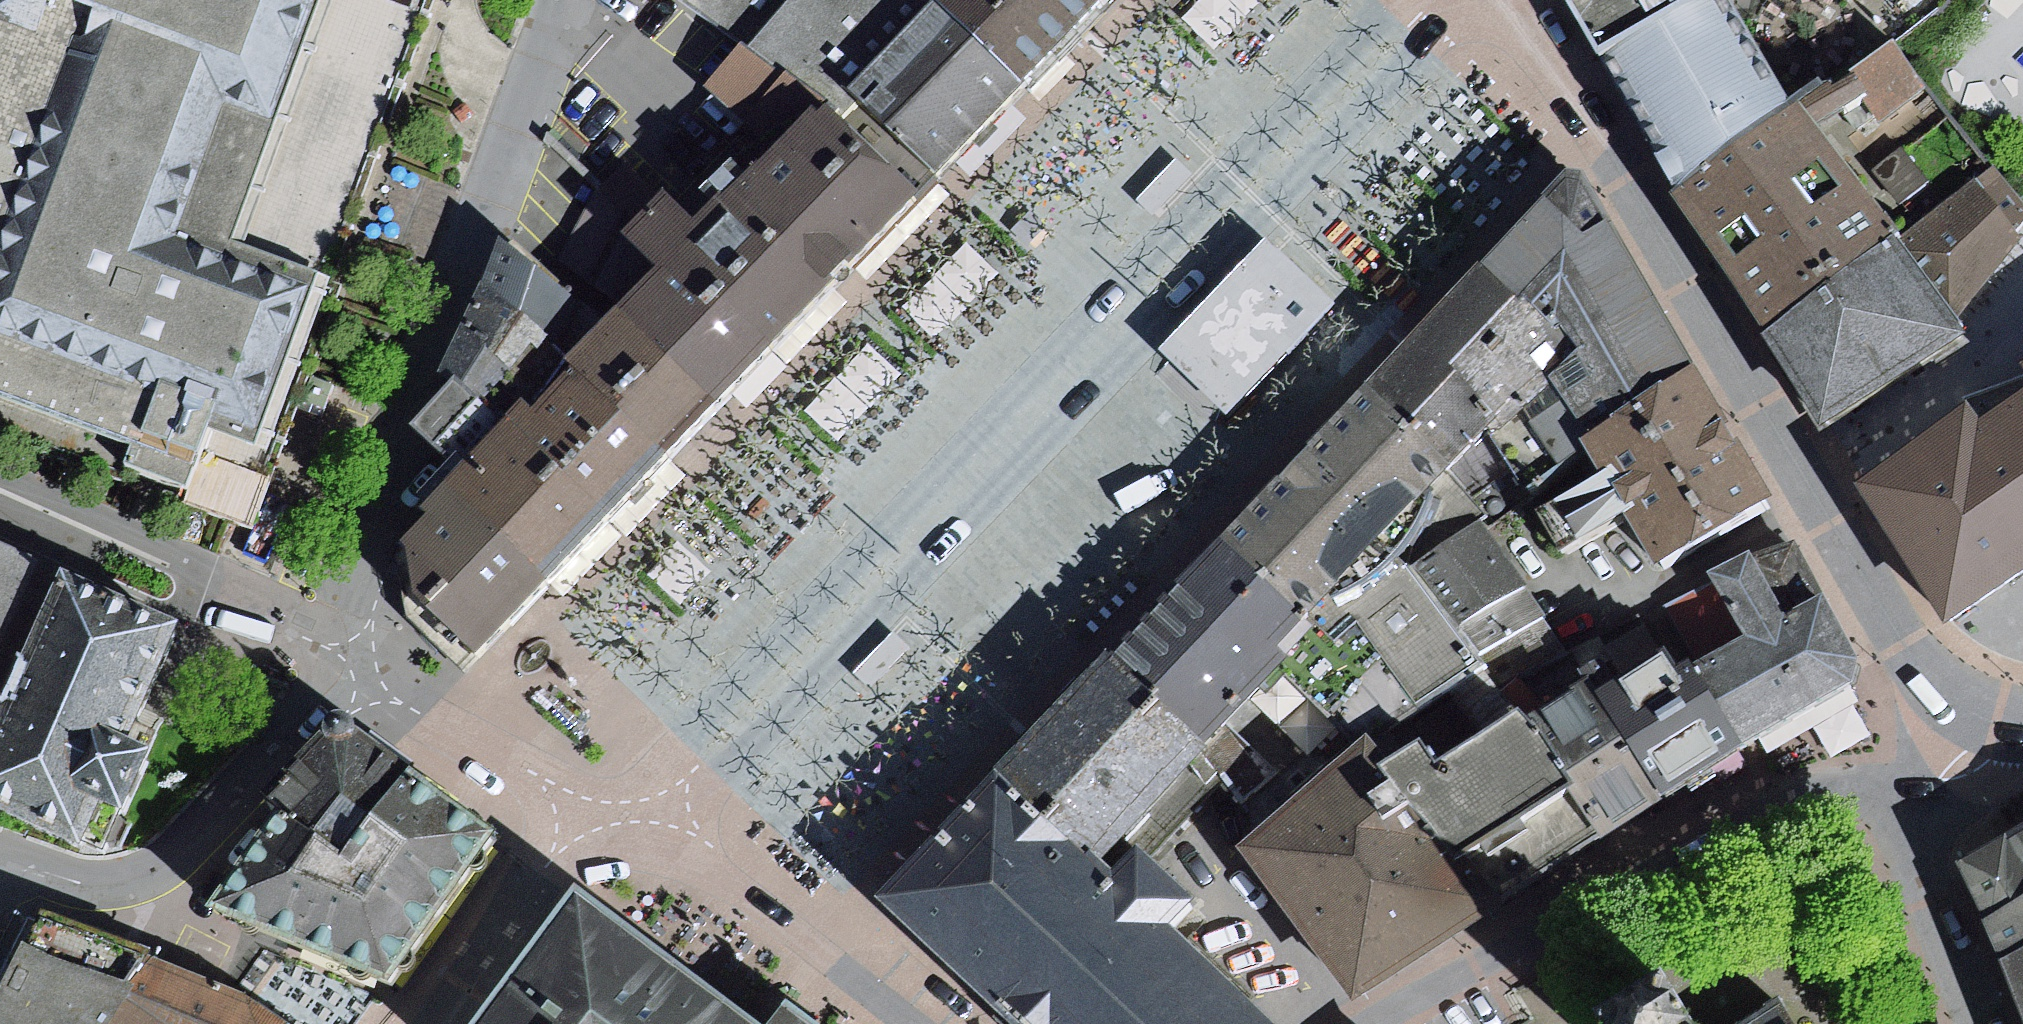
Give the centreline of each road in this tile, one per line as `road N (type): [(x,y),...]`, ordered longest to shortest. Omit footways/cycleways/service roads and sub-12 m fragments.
road 1 (residential): [(626,815),(745,745),(1472,0)]
road 2 (residential): [(1374,0),(626,815)]
road 3 (residential): [(1521,0),(1902,641),(1949,698),(1993,722)]
road 4 (residential): [(532,0),(350,676)]
road 5 (residential): [(1369,1023),(1641,863),(1993,722)]
road 6 (residential): [(626,815),(885,1023)]
road 7 (residential): [(1993,722),(1940,784),(1922,844),(1922,910),(1965,1023)]
road 8 (residential): [(350,676),(626,815)]
road 9 (residential): [(433,1023),(551,865),(626,815)]

